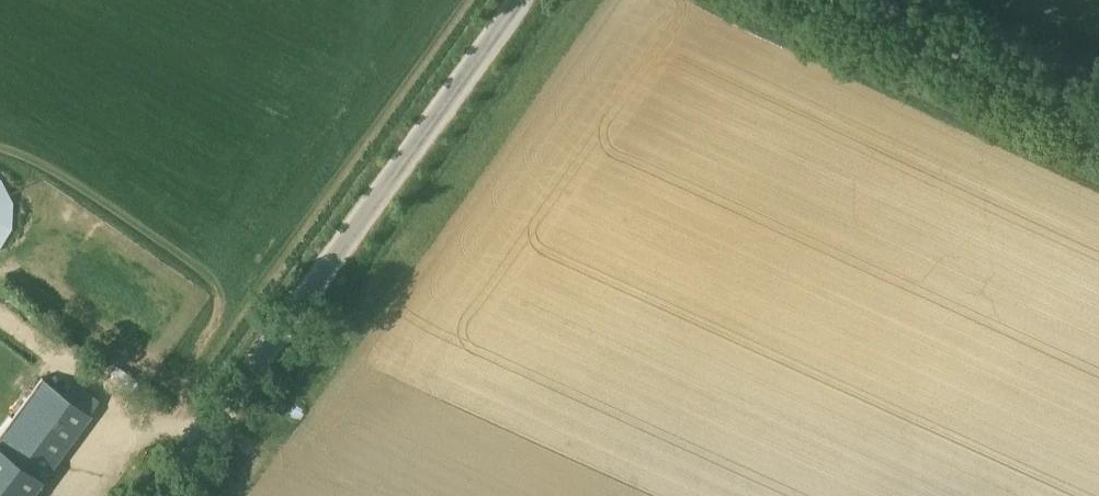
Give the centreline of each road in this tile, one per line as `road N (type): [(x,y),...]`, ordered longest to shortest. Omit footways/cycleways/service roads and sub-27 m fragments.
road 1 (unclassified): [(162,495),(516,0)]
road 2 (unclassified): [(1098,108),(865,0)]

